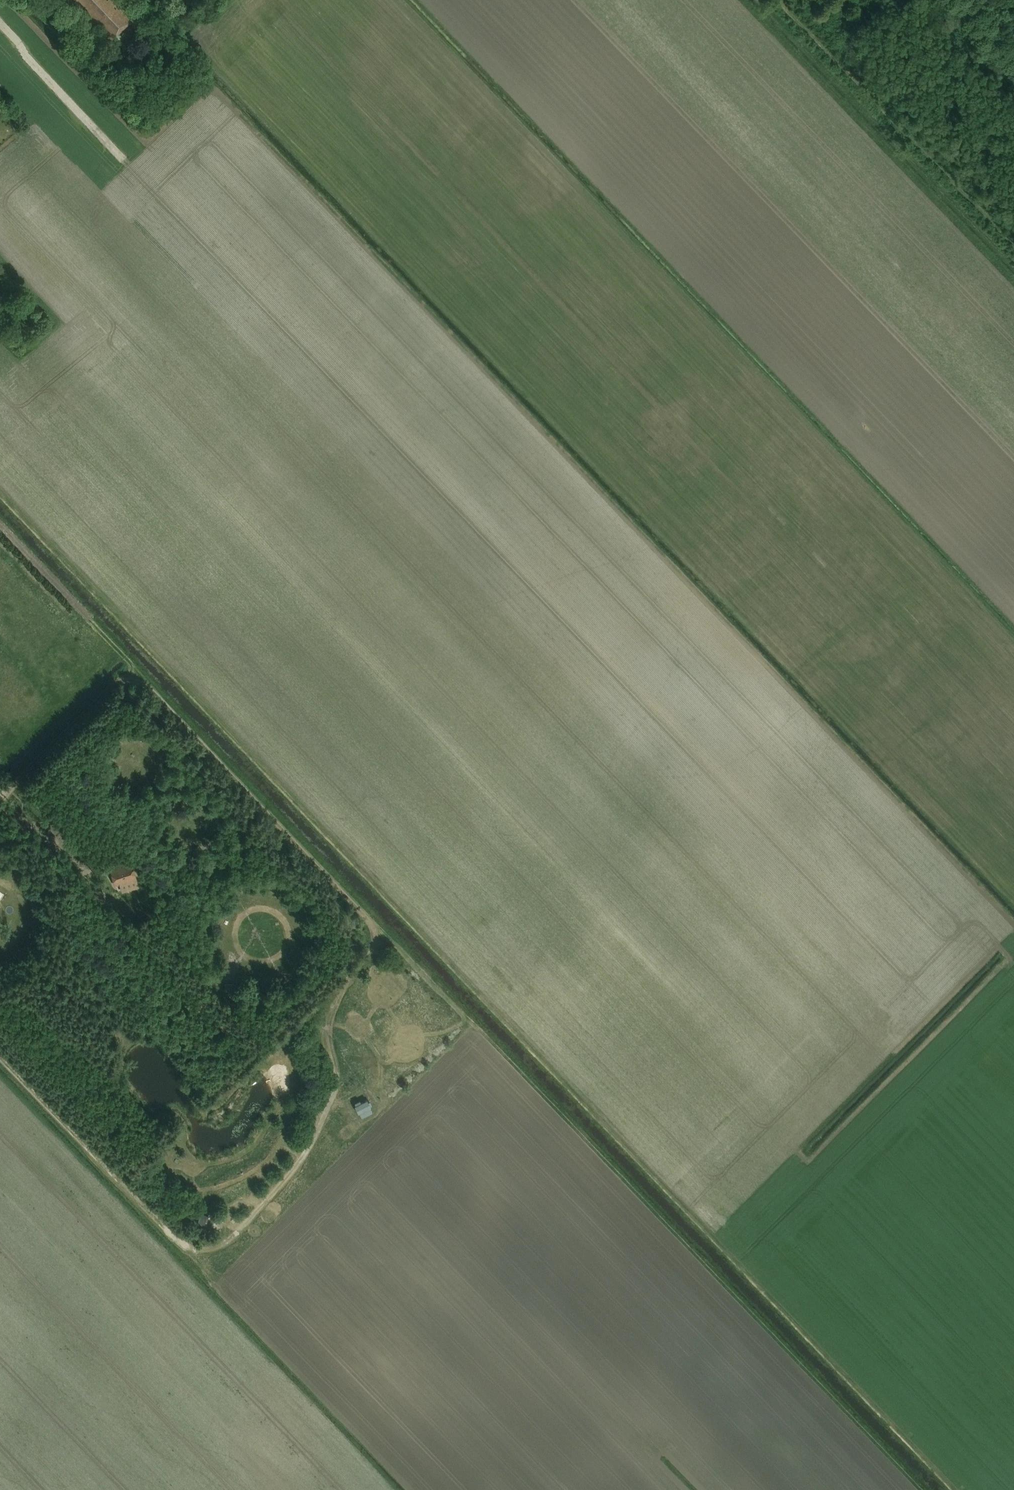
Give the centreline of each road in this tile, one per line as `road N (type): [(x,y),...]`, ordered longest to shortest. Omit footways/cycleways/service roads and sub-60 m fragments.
road 1 (track): [(782,0),(979,203)]
road 2 (track): [(192,1249),(0,1055)]

